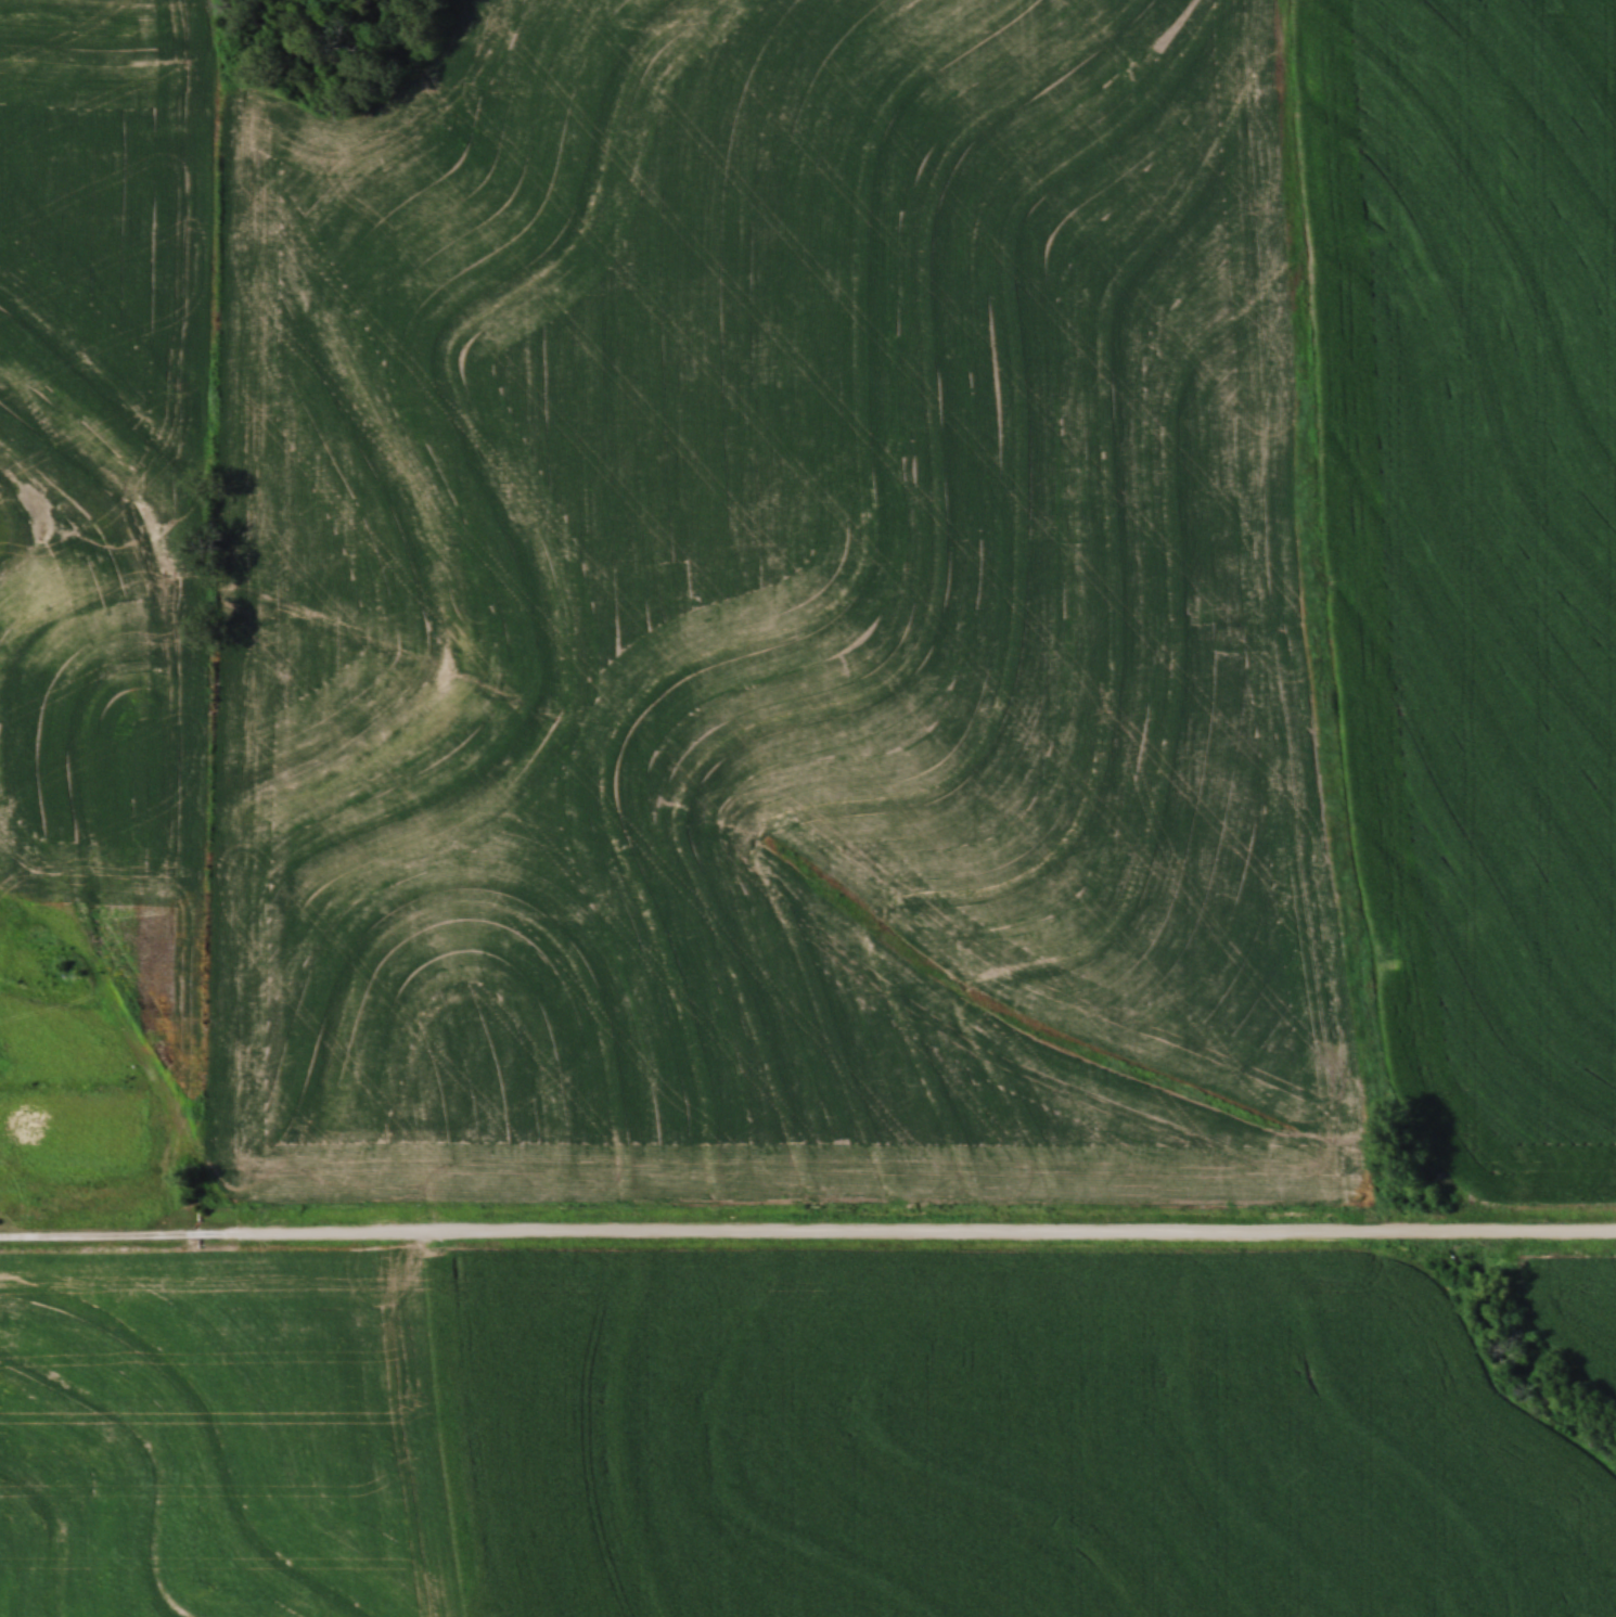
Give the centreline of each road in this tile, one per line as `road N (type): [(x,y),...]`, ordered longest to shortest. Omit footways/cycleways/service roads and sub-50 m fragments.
road 1 (residential): [(1615,1237),(1435,1228),(0,1242)]

